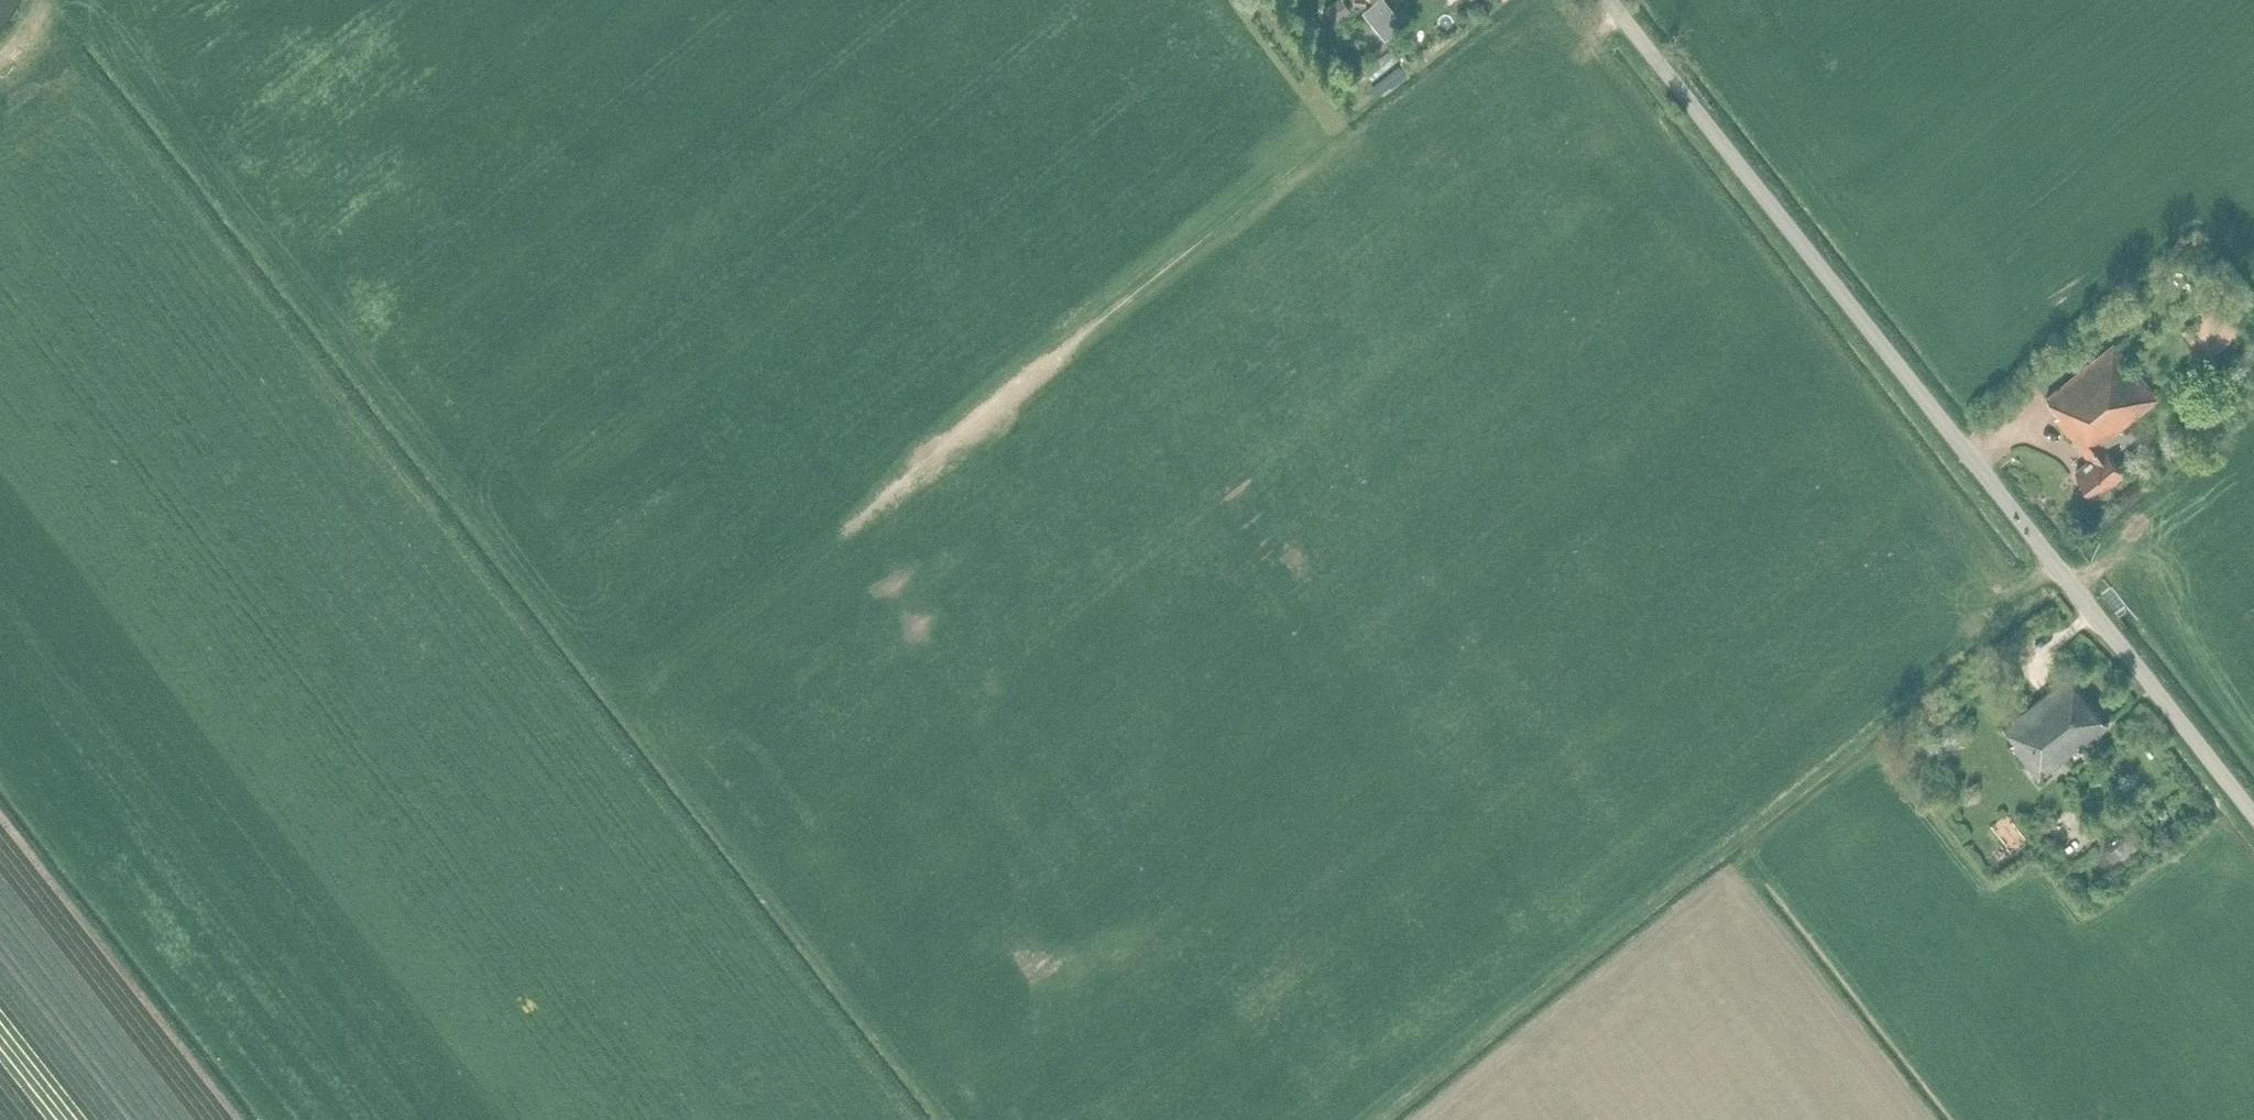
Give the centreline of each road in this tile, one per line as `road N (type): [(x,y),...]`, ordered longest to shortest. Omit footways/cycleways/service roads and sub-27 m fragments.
road 1 (unclassified): [(2253,814),(1608,0)]

